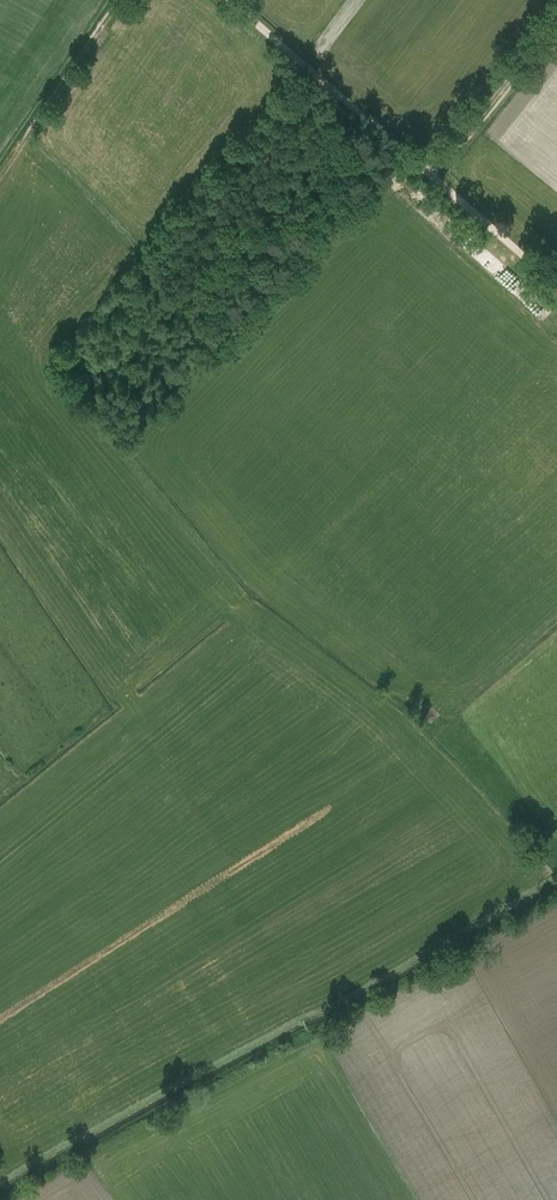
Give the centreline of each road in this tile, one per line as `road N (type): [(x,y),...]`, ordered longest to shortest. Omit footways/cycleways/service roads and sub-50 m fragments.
road 1 (track): [(556,284),(230,0)]
road 2 (track): [(0,173),(117,0)]
road 3 (track): [(556,18),(432,174)]
road 4 (track): [(556,623),(429,732)]

